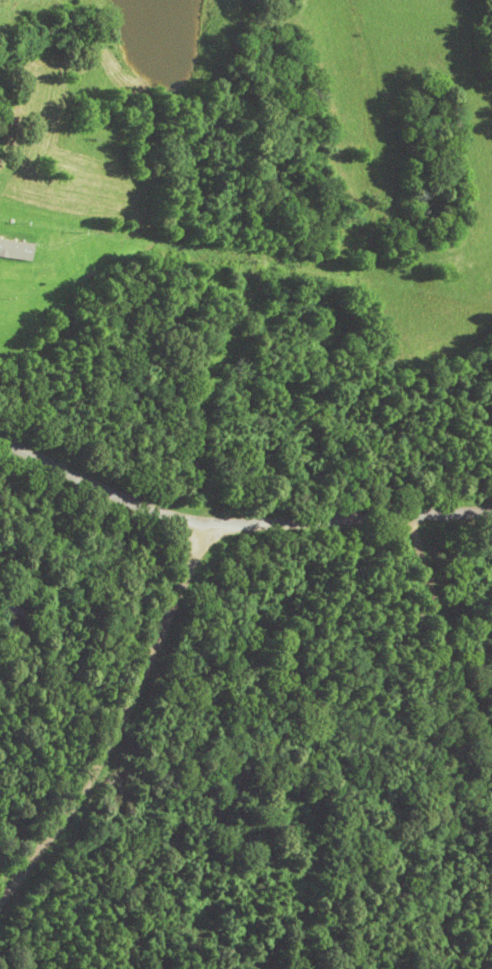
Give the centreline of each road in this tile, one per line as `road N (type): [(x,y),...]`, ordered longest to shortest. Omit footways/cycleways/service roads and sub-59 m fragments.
road 1 (residential): [(0,836),(60,749),(137,548),(146,402),(199,308),(206,277)]
road 2 (residential): [(0,412),(137,471),(491,461)]
road 3 (residential): [(369,464),(451,718),(491,782)]

